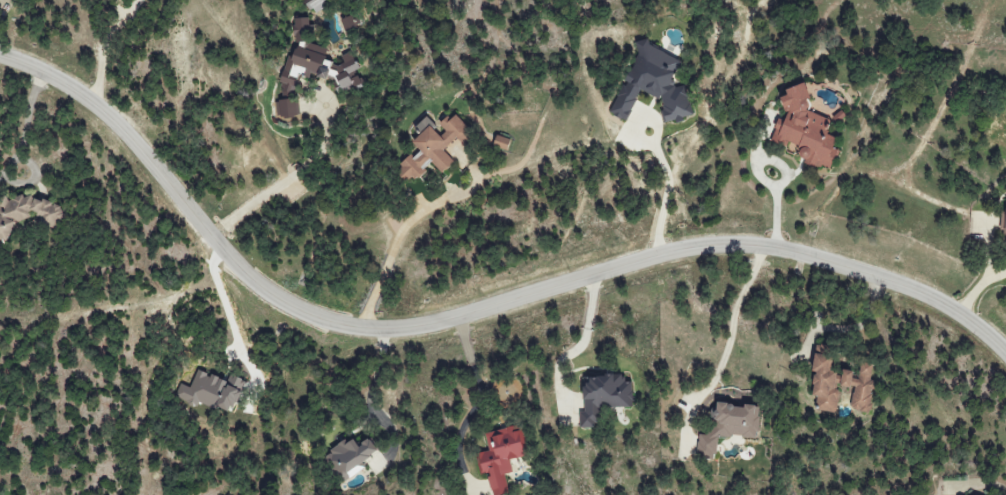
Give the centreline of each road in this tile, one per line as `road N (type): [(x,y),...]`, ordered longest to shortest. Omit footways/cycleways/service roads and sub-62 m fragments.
road 1 (residential): [(1005,355),(963,318),(873,277),(827,260),(739,248),(693,248),(433,326),(375,332),(326,324),(254,283),(115,124),(71,89),(0,58)]

